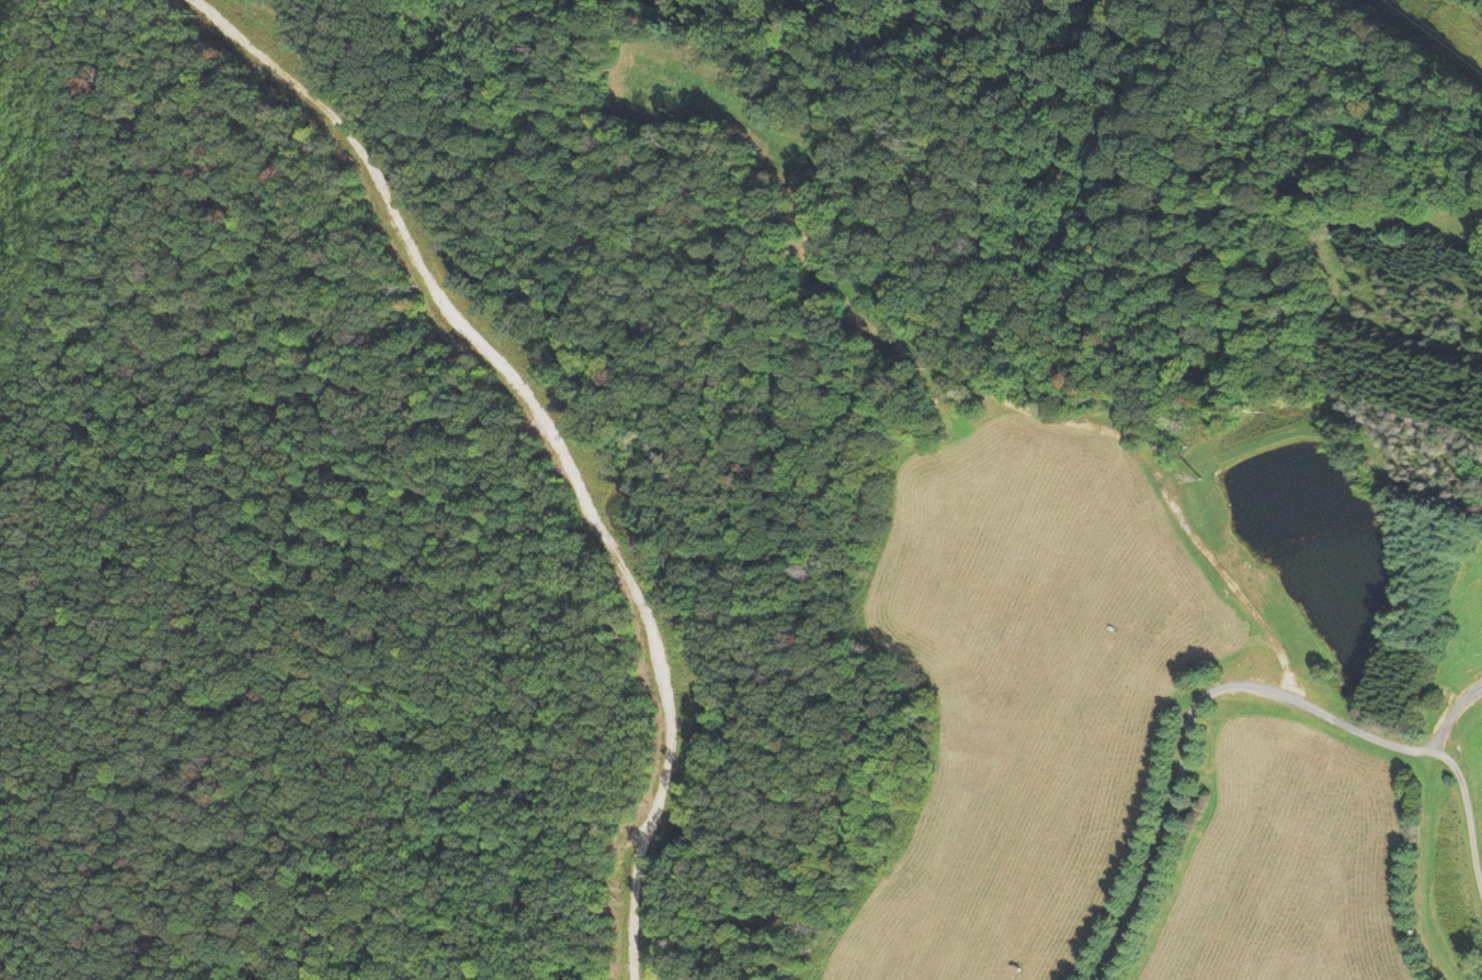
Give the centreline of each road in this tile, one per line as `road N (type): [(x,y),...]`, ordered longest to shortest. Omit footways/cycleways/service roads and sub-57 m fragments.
road 1 (track): [(181,0),(241,33),(359,142),(437,305),(485,344),(522,396),(674,690),(668,754),(634,853),(632,979)]
road 2 (residential): [(1095,979),(1166,840),(1183,723),(1205,695),(1258,687),(1452,760),(1481,890)]

